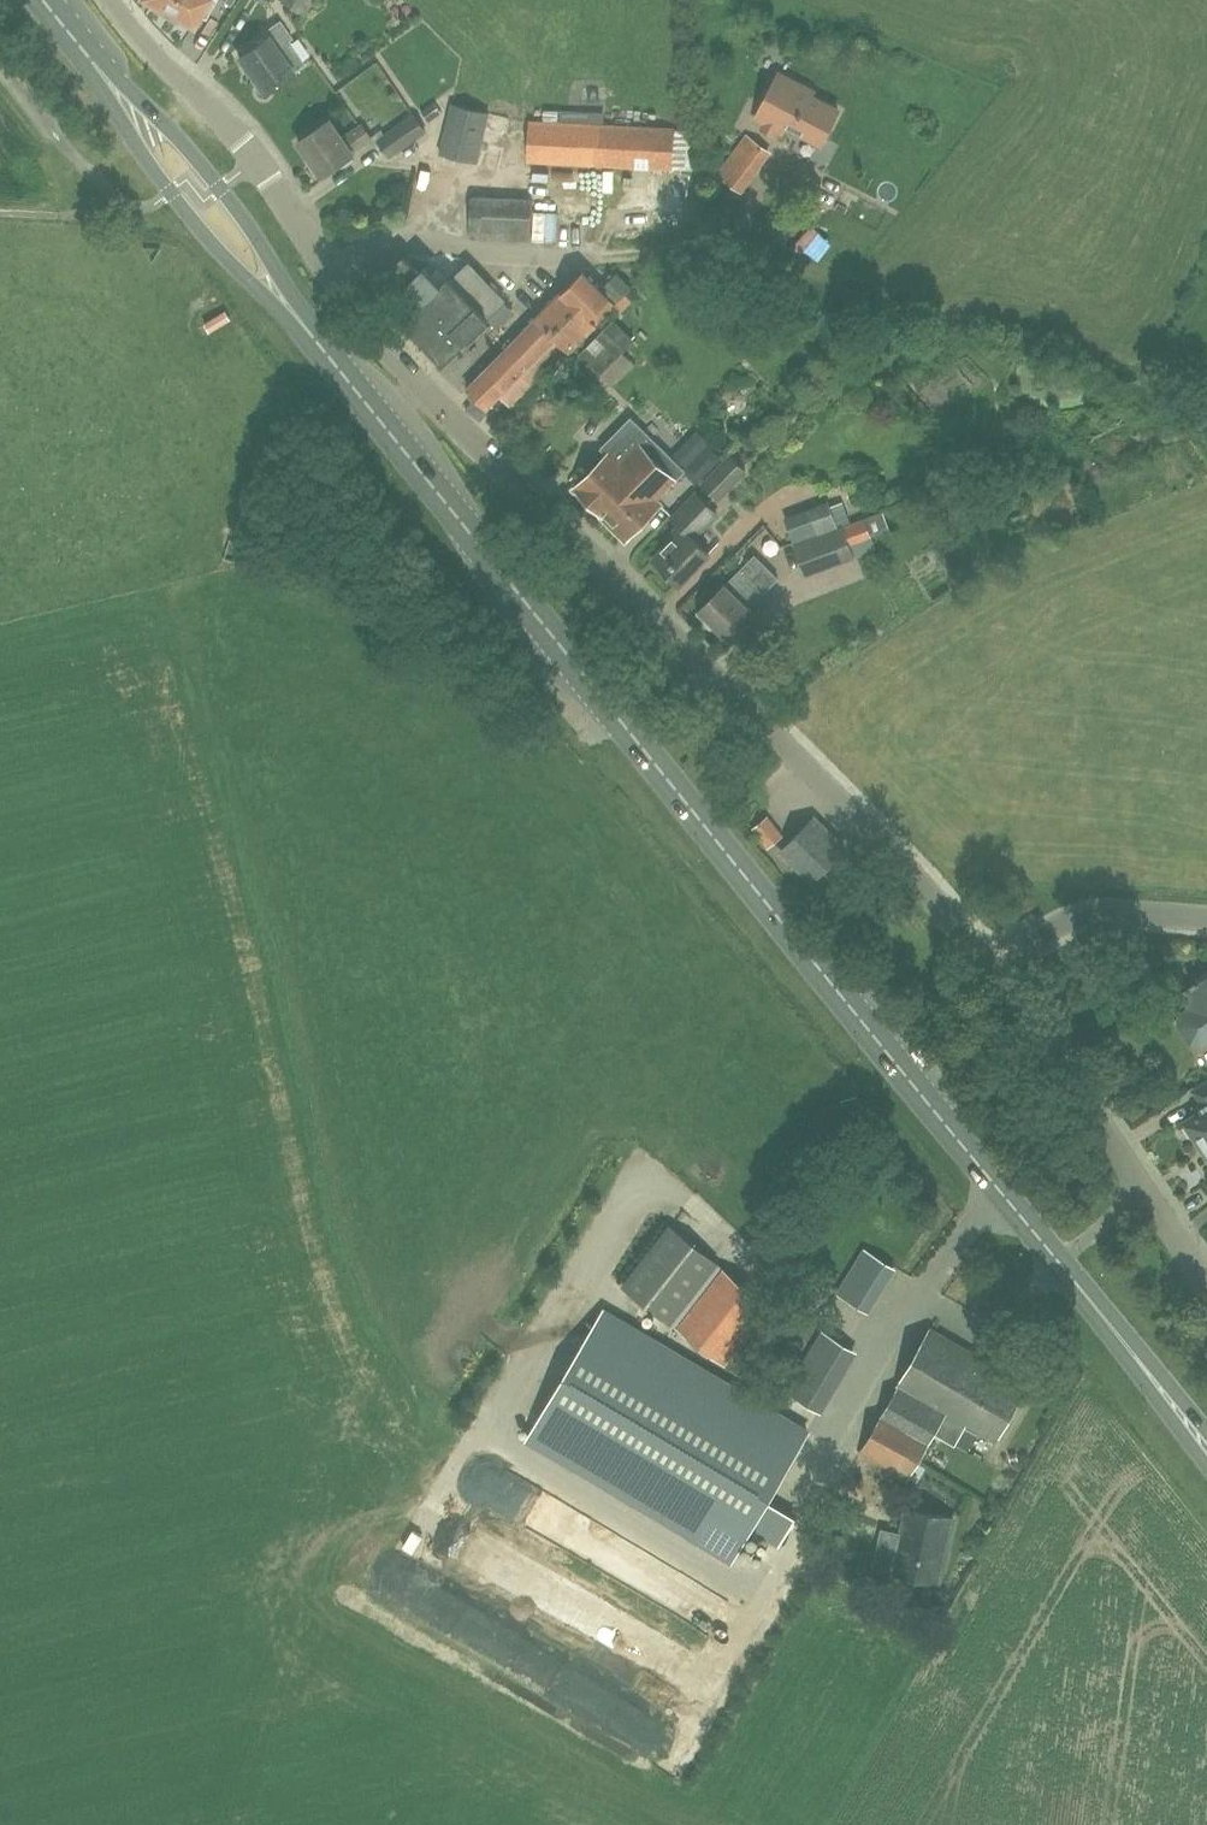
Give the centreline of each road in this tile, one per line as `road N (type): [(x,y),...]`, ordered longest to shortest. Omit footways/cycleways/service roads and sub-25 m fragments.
road 1 (residential): [(985,963),(365,332),(225,113),(148,49),(106,0)]
road 2 (primary): [(1051,1259),(315,346)]
road 3 (primary): [(92,61),(163,189),(237,274),(315,346)]
road 4 (primary): [(315,346),(217,188),(92,61)]
road 5 (residential): [(1142,1190),(985,963)]
road 6 (primary): [(1206,1456),(1051,1259)]
road 7 (residential): [(1206,917),(1106,913),(1052,924),(985,963)]
road 8 (residential): [(112,195),(0,73)]
road 9 (residential): [(1206,1293),(1142,1190)]

